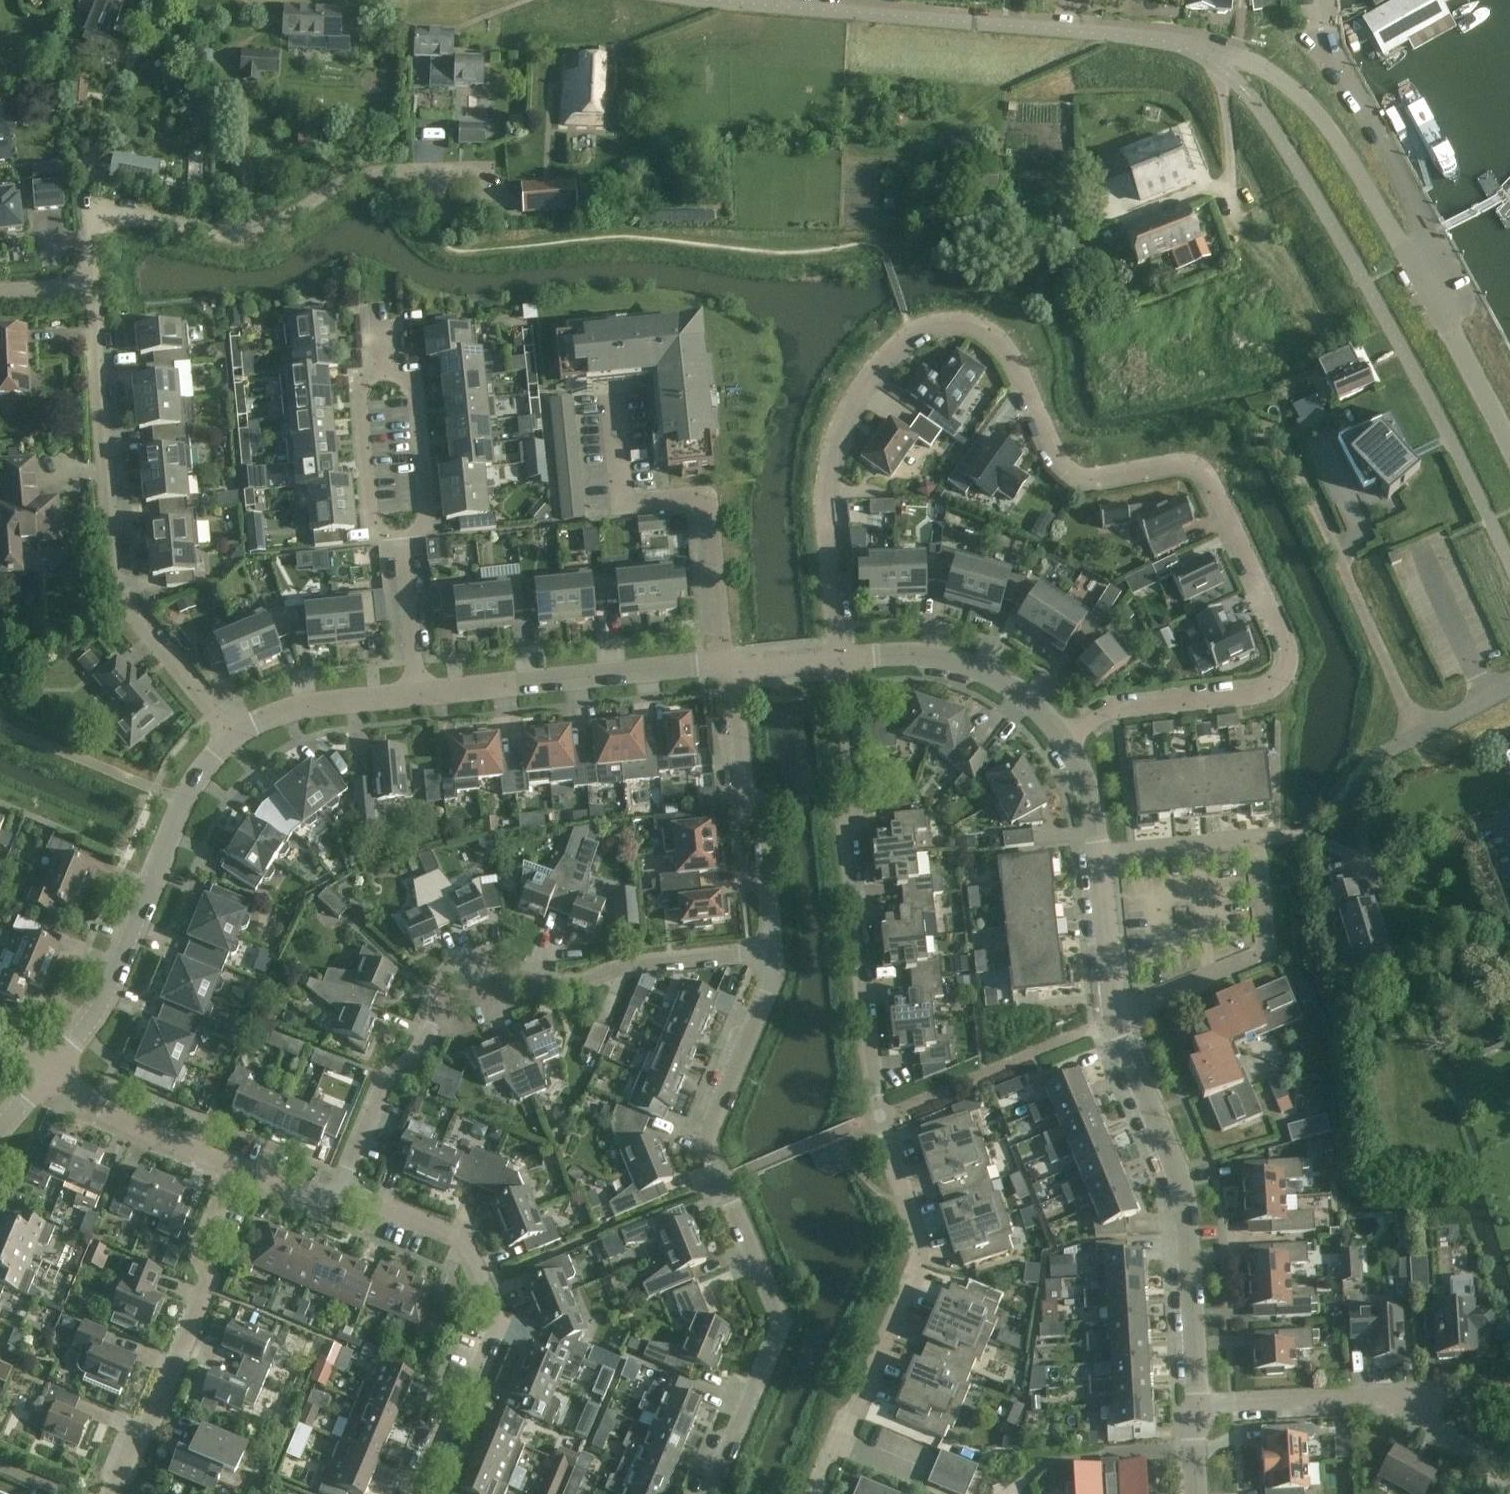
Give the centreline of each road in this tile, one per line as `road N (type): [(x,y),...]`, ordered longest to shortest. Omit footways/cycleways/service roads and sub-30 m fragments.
road 1 (residential): [(840,661),(822,498),(833,439),(862,380),(912,333),(966,321),(991,330),(1012,356),(1072,474),(1091,478),(1177,463),(1206,477),(1287,653),(1284,673),(1257,692),(1115,708),(1064,735)]
road 2 (residential): [(840,661),(878,1123),(921,1251),(818,1493)]
road 3 (residential): [(772,952),(768,989),(706,1139),(784,1327),(712,1493)]
road 4 (residential): [(338,1191),(385,1082),(418,1053),(438,1011),(515,975),(584,982),(625,969),(772,952)]
road 5 (unclassified): [(1509,442),(1450,317),(1309,109),(1262,68),(1210,51)]
road 6 (unclassified): [(709,0),(1151,39),(1210,51)]
road 7 (residential): [(88,288),(121,599),(224,736)]
road 8 (residential): [(1117,1021),(1268,948),(1258,842),(1101,857)]
road 9 (residential): [(415,1493),(442,1407),(472,1386),(497,1325),(462,1240),(338,1191)]
road 10 (residential): [(88,288),(94,241),(101,224),(119,215),(251,235),(346,180),(432,169)]
road 11 (tertiary): [(1198,1406),(1180,1186),(1117,1021)]
road 12 (residential): [(732,666),(710,498),(623,507),(612,389)]
road 13 (tertiary): [(56,1067),(96,1014),(180,801),(224,736)]
road 14 (residential): [(118,1493),(209,1283),(198,1254),(229,1166)]
road 15 (residential): [(1509,1493),(1489,1461),(1385,1400),(1198,1406)]
road 16 (tertiary): [(418,699),(732,666)]
road 17 (residential): [(732,666),(744,788),(759,804),(772,952)]
road 18 (tertiary): [(1064,735),(983,671),(924,656),(840,661)]
road 19 (residential): [(229,1166),(85,1100),(56,1067)]
road 20 (residential): [(382,377),(358,387),(370,508),(376,531),(405,540)]
road 21 (residential): [(405,540),(425,534),(411,388),(404,379),(382,377)]
road 22 (tertiary): [(224,736),(306,709),(418,699)]
road 23 (unclassified): [(1355,782),(1415,732),(1509,684)]
road 24 (tertiary): [(1117,1021),(1101,857)]
road 25 (residential): [(418,699),(405,540)]
road 26 (tertiary): [(1101,857),(1087,789),(1064,735)]

